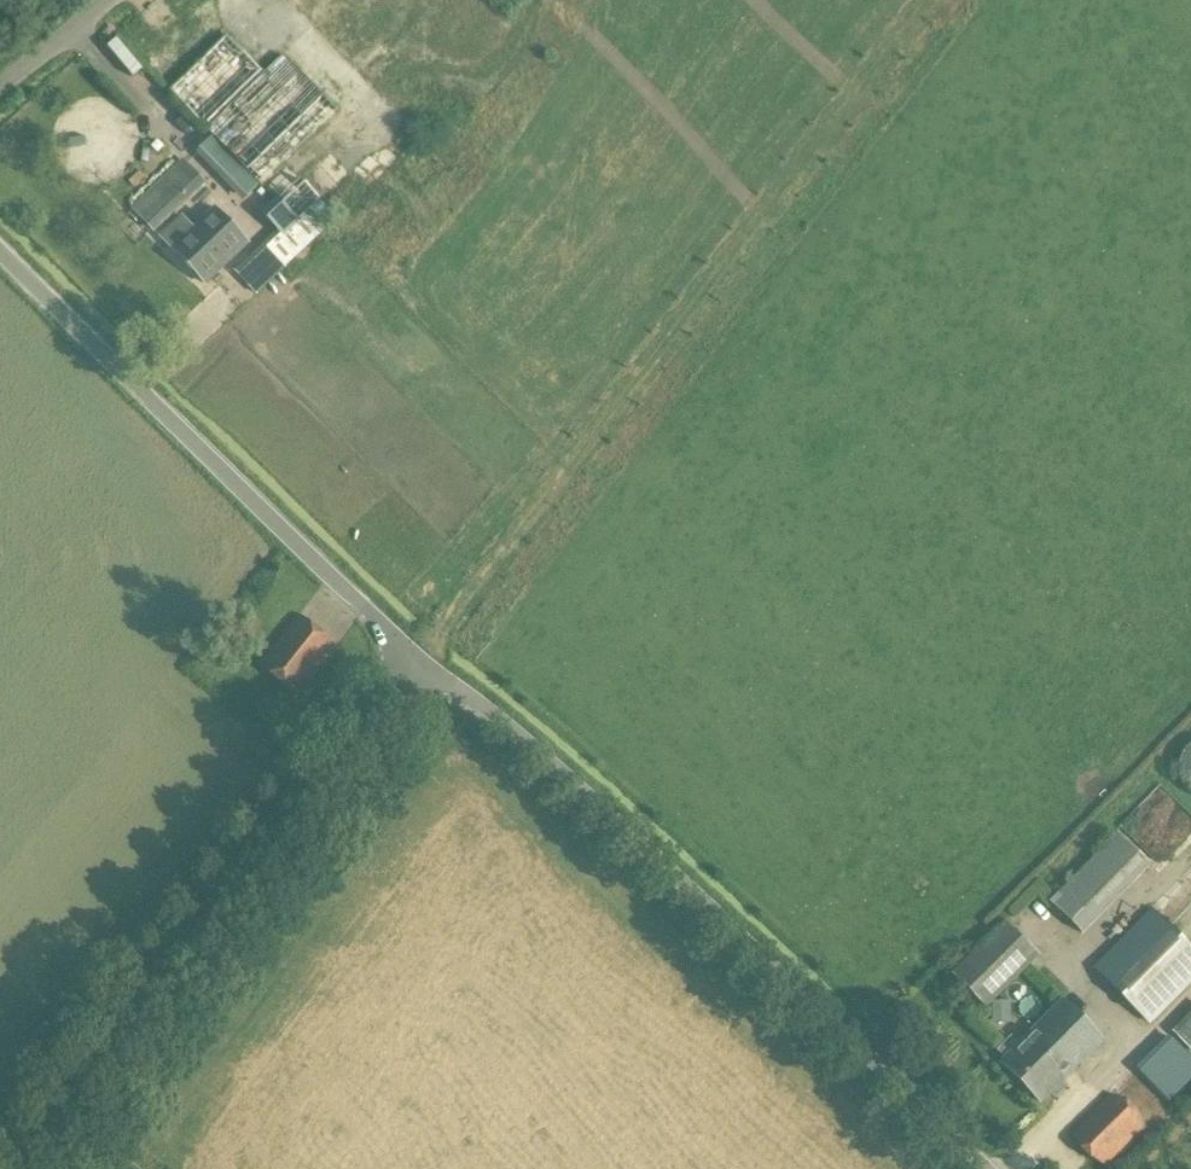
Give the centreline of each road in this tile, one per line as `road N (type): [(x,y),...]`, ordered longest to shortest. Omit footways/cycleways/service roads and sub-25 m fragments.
road 1 (unclassified): [(985,1168),(597,804),(422,659)]
road 2 (tertiary): [(27,1168),(422,659)]
road 3 (track): [(59,1168),(402,724),(422,659)]
road 4 (tertiary): [(422,659),(0,253)]
road 5 (tertiary): [(0,84),(102,0)]

